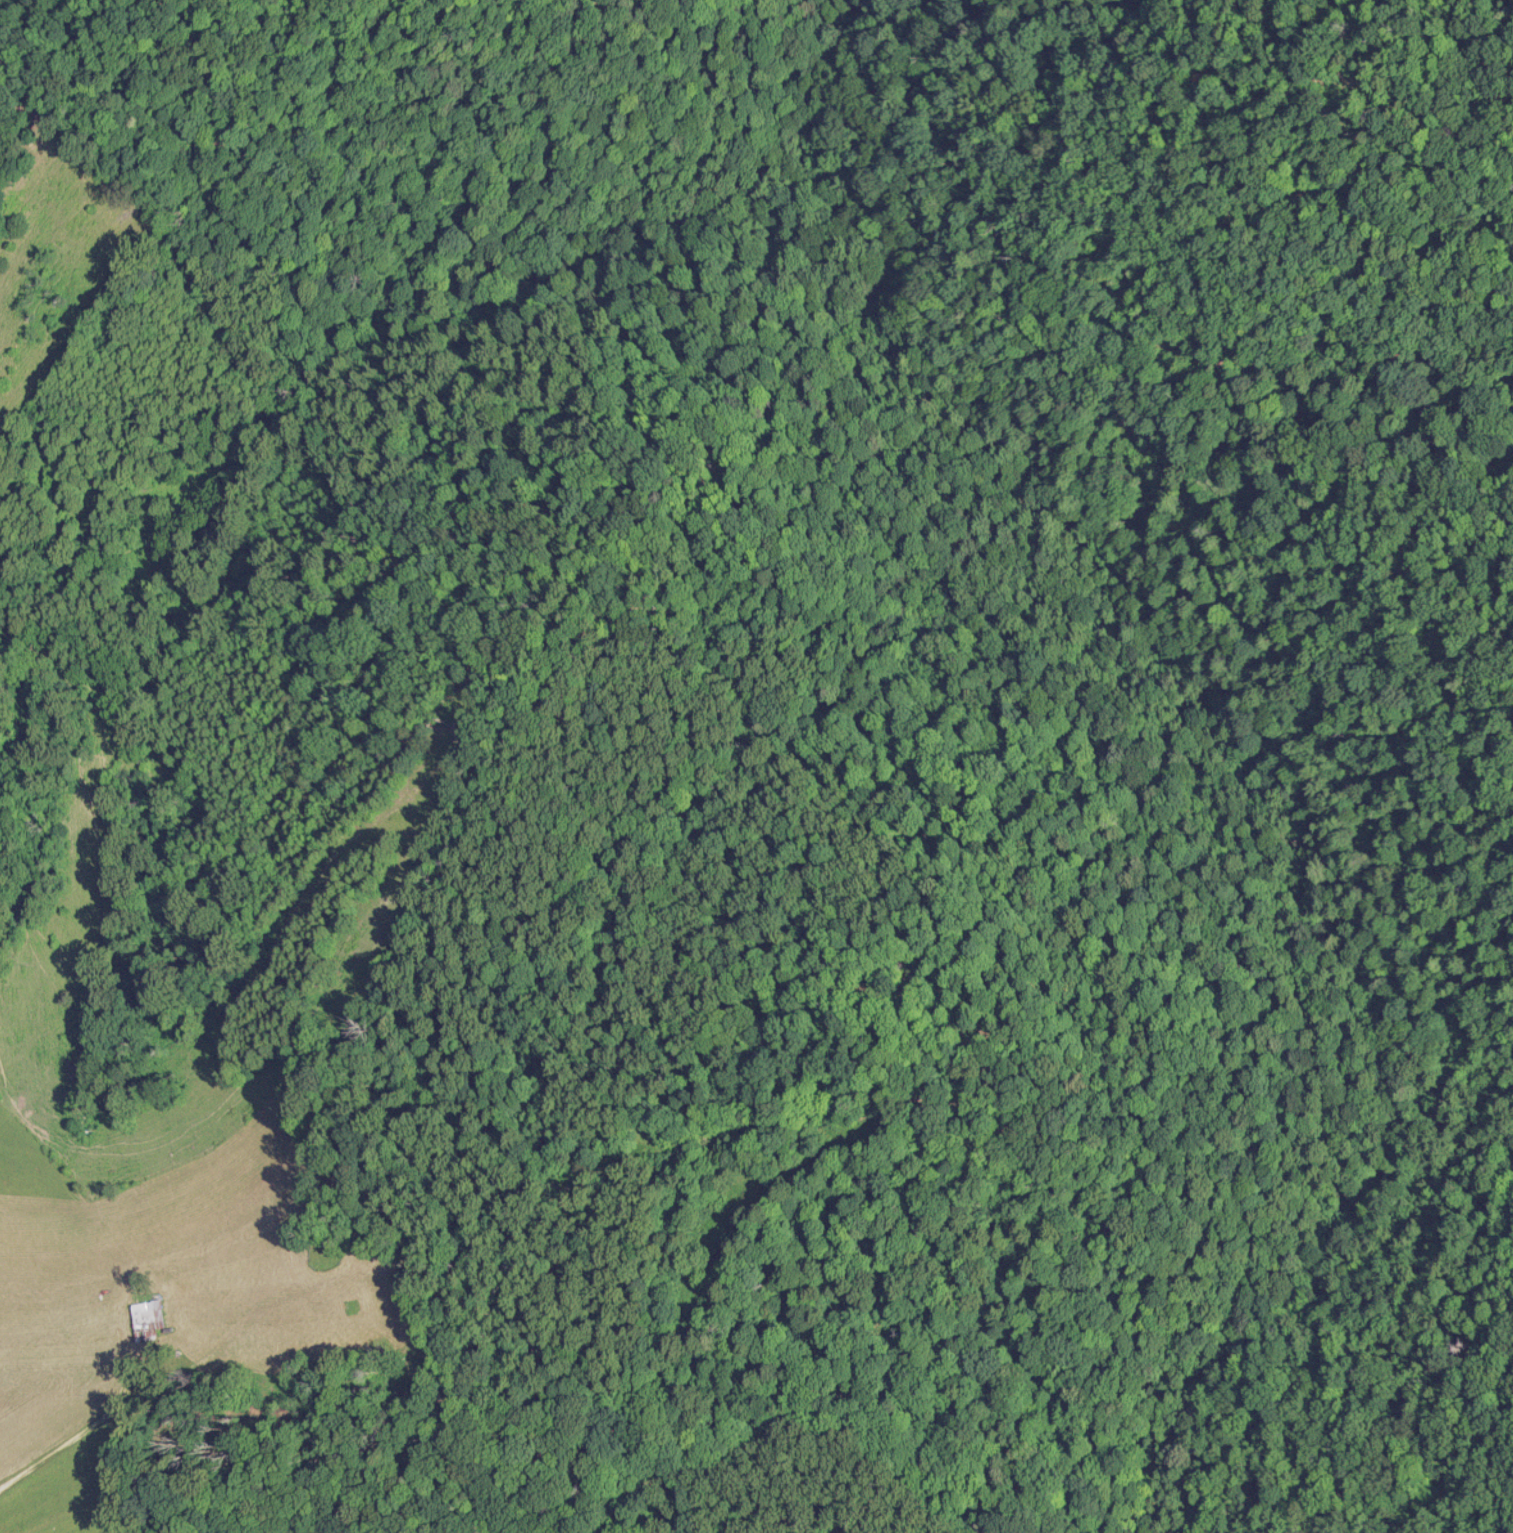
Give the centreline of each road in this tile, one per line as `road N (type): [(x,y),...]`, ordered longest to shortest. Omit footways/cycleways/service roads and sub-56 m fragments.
road 1 (residential): [(0,1426),(49,1376),(348,1303),(401,1334),(420,1363),(449,1435),(443,1532)]

